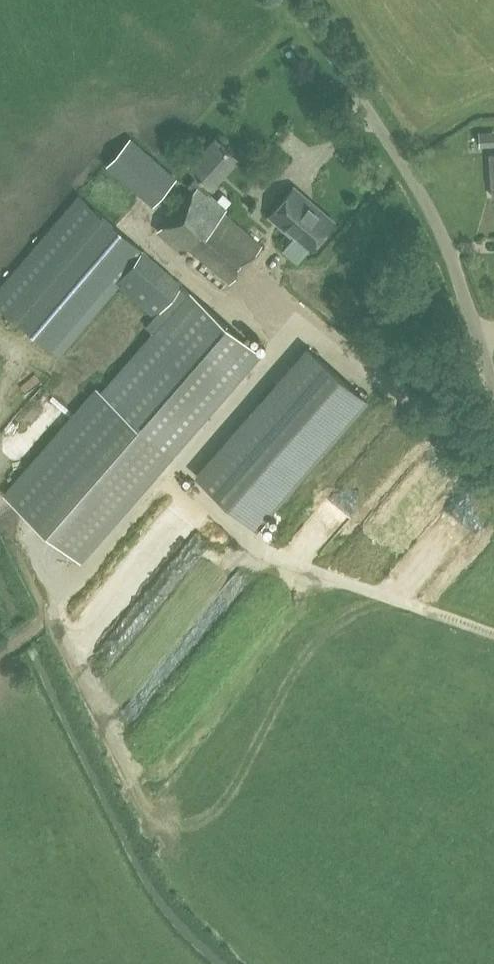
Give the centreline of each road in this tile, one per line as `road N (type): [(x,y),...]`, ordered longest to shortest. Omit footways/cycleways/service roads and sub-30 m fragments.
road 1 (unclassified): [(493,381),(436,219),(300,0)]

